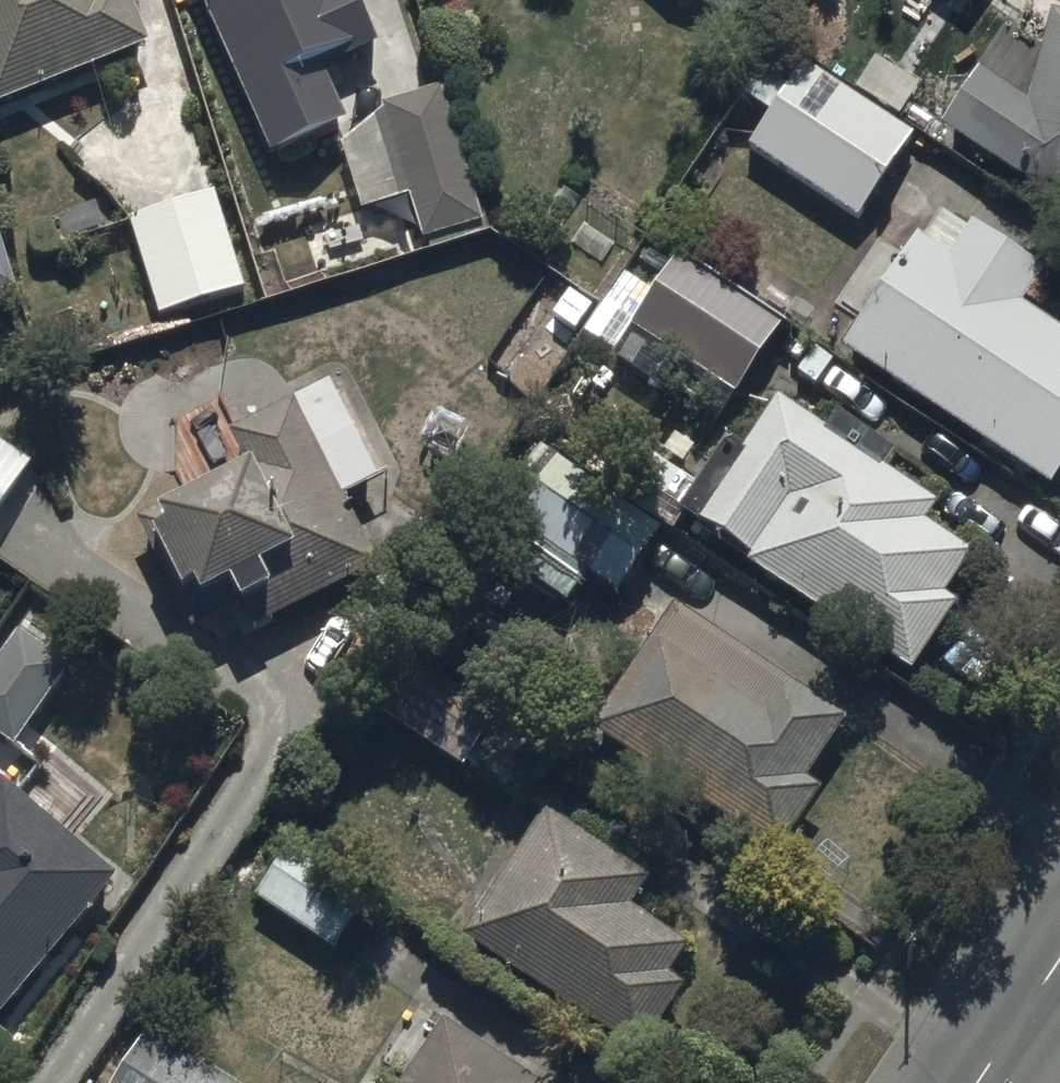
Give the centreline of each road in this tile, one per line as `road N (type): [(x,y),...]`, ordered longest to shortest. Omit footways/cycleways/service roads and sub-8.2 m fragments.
road 1 (tertiary): [(1059,960),(978,1082)]

